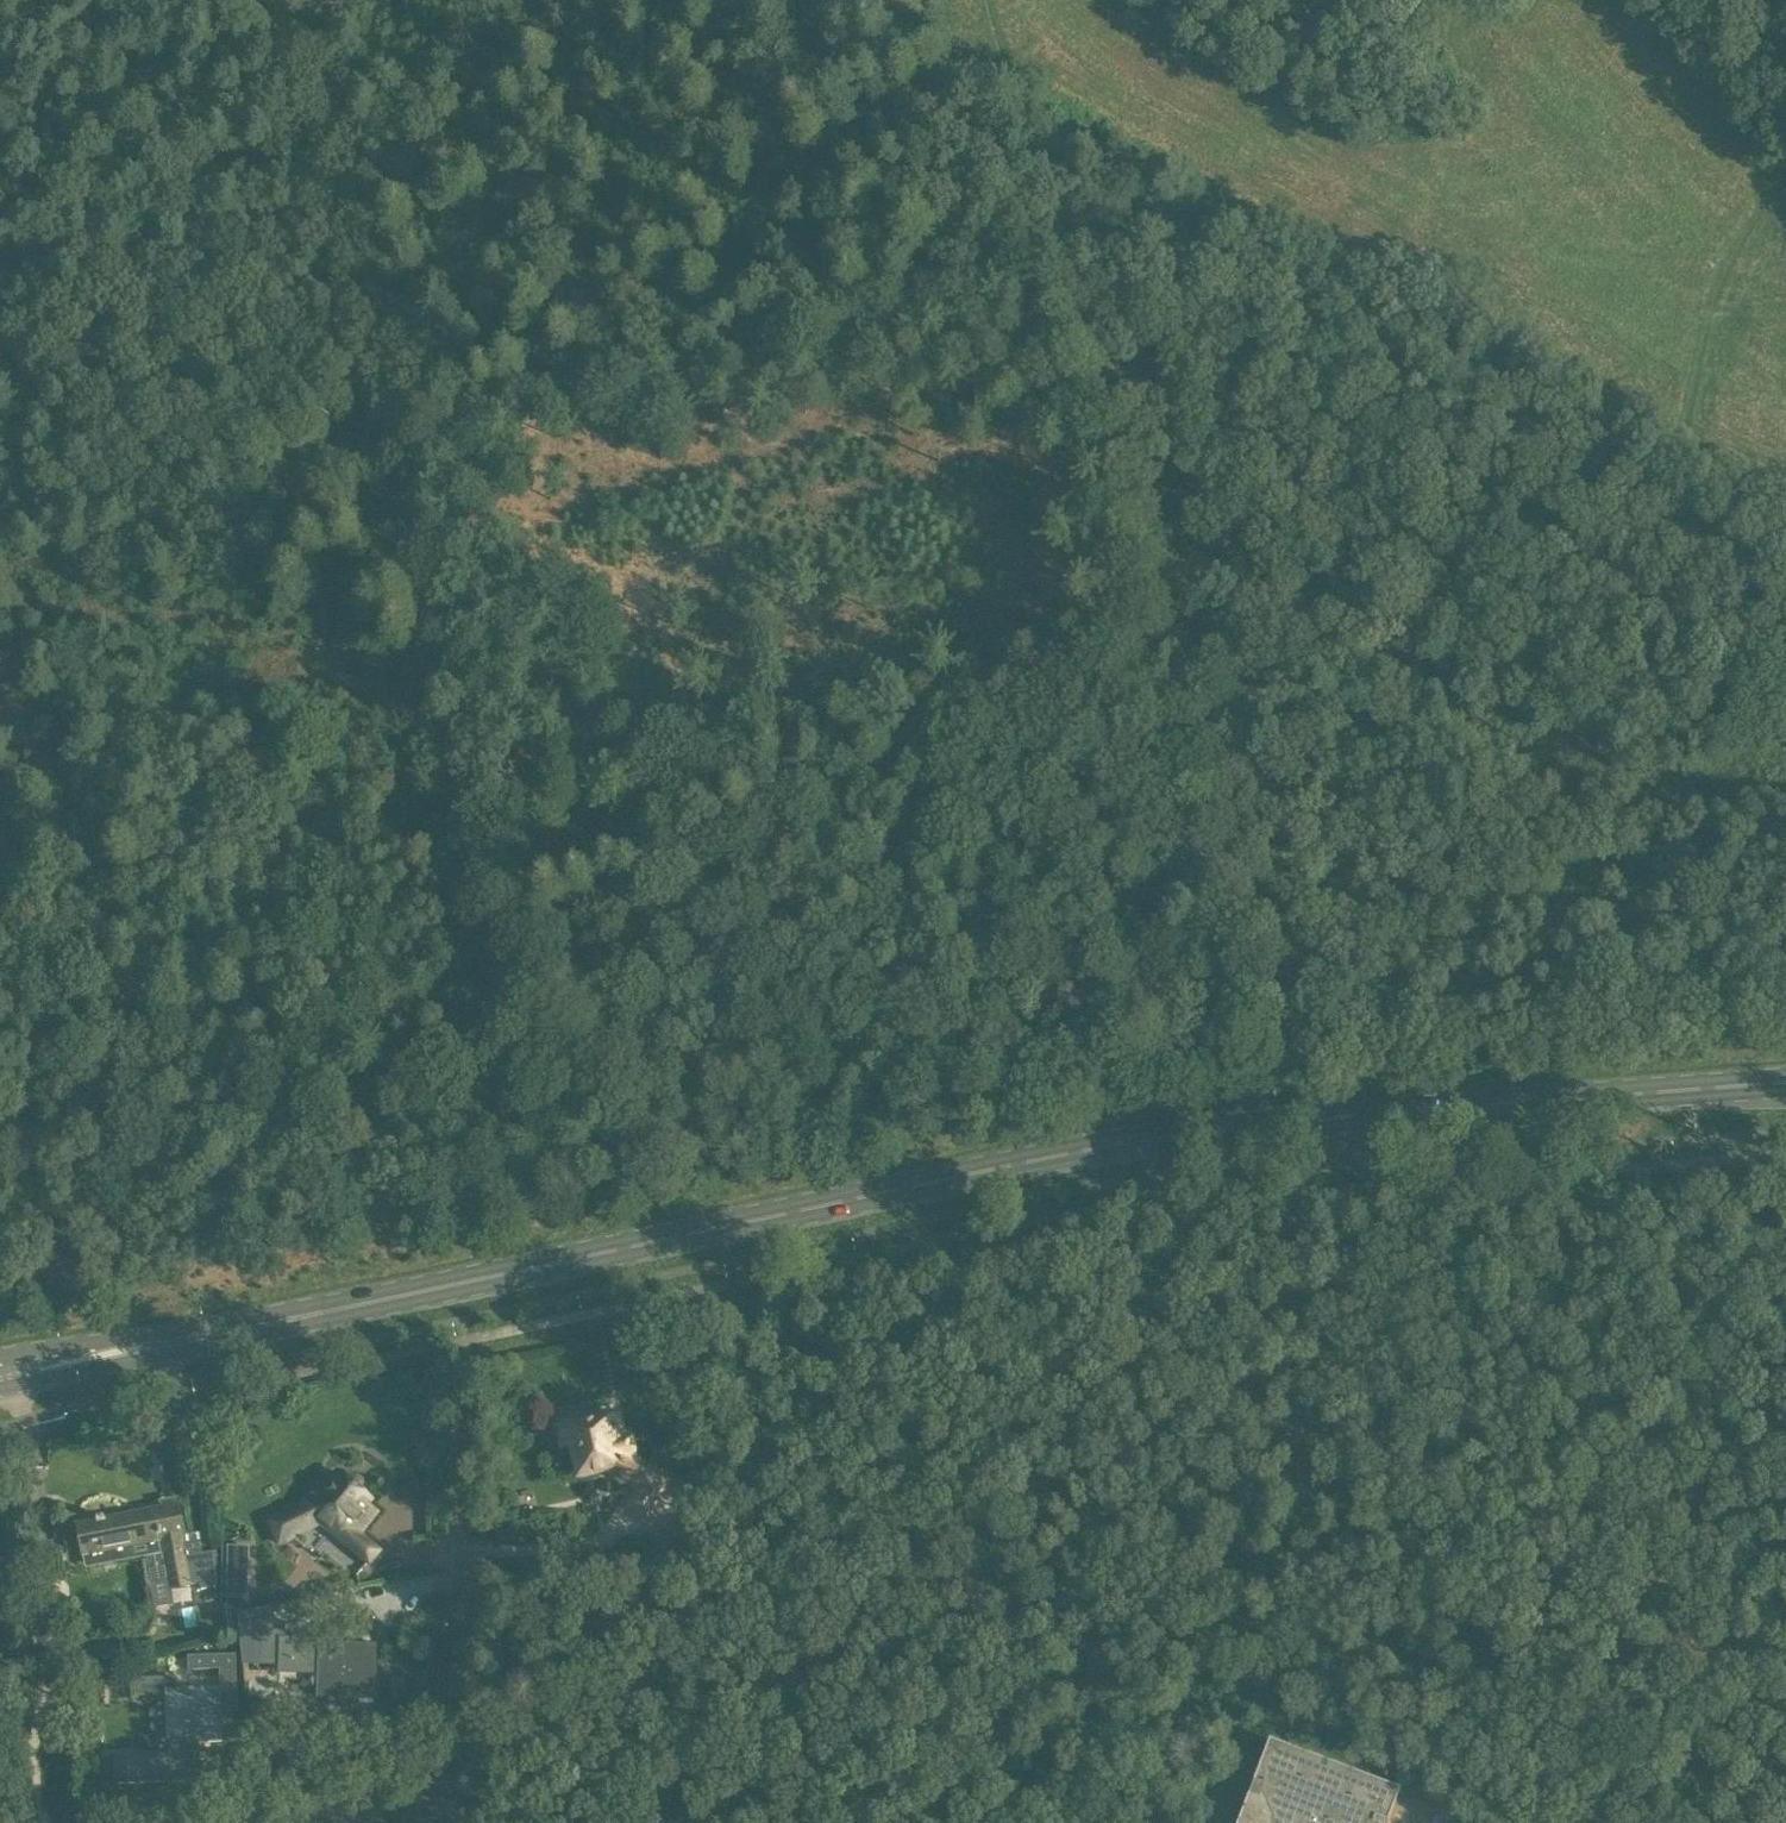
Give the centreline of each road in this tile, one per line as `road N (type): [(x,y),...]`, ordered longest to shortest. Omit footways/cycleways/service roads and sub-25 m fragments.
road 1 (primary): [(0,1373),(1090,1147),(1319,1118),(1785,1082)]
road 2 (track): [(410,426),(479,794),(575,1207),(577,1255)]
road 3 (track): [(305,0),(260,30),(0,118)]
road 4 (residential): [(298,1822),(407,1793),(444,1797)]

